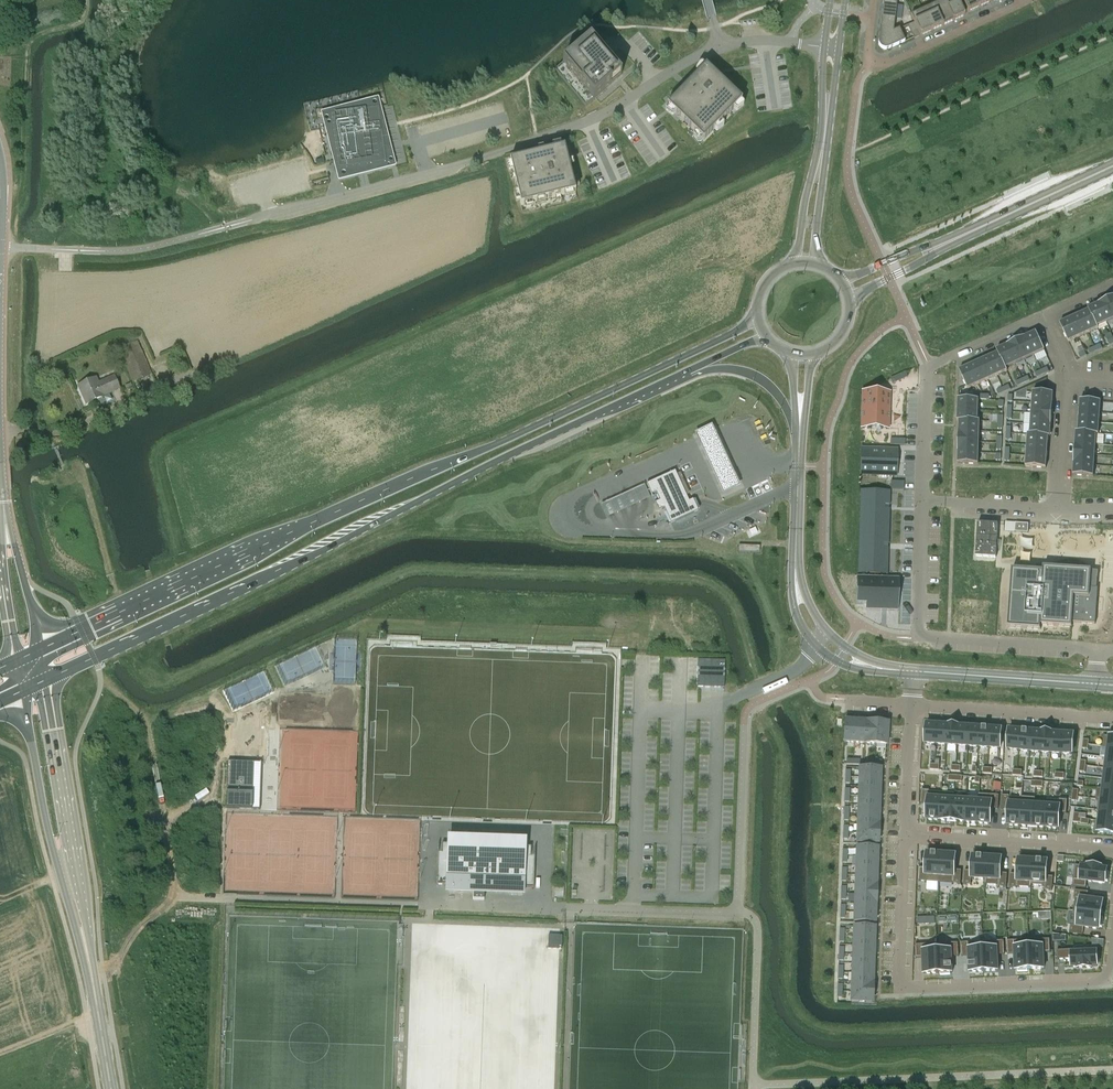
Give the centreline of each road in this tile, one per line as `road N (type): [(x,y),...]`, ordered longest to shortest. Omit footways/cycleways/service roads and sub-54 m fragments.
road 1 (primary): [(757,321),(41,649)]
road 2 (primary): [(46,681),(678,379)]
road 3 (residential): [(172,241),(533,141),(721,48)]
road 4 (residential): [(1112,949),(1110,980),(900,989),(906,834)]
road 5 (residential): [(1095,651),(921,637),(923,500)]
road 6 (tertiary): [(88,959),(46,681)]
road 7 (tertiary): [(22,691),(57,871),(88,959)]
road 8 (residential): [(1044,315),(929,366),(923,500)]
road 9 (residential): [(874,0),(867,52),(878,66),(1023,0)]
road 10 (tertiary): [(824,47),(820,144),(789,263)]
road 11 (tertiary): [(818,264),(839,49)]
road 12 (residential): [(1112,847),(906,834)]
road 13 (residential): [(1112,718),(911,704)]
road 14 (residential): [(1058,509),(1068,379),(1044,315)]
road 15 (tertiary): [(1092,683),(914,672)]
road 16 (tertiary): [(678,379),(714,371),(754,376),(786,409),(800,448)]
road 17 (primary): [(987,225),(840,278)]
road 18 (tertiary): [(3,506),(2,571),(17,661)]
road 19 (primary): [(850,299),(987,225)]
road 20 (tertiary): [(796,579),(794,608),(817,648),(847,666),(890,670)]
road 21 (tertiary): [(41,649),(3,506)]
road 22 (primary): [(987,225),(1112,167)]
road 23 (residential): [(923,500),(1058,509)]
road 24 (tertiary): [(890,670),(831,634),(796,579)]
road 25 (tertiary): [(112,1088),(88,959)]
road 26 (tertiary): [(796,579),(800,448)]
road 27 (residential): [(906,834),(911,704)]

